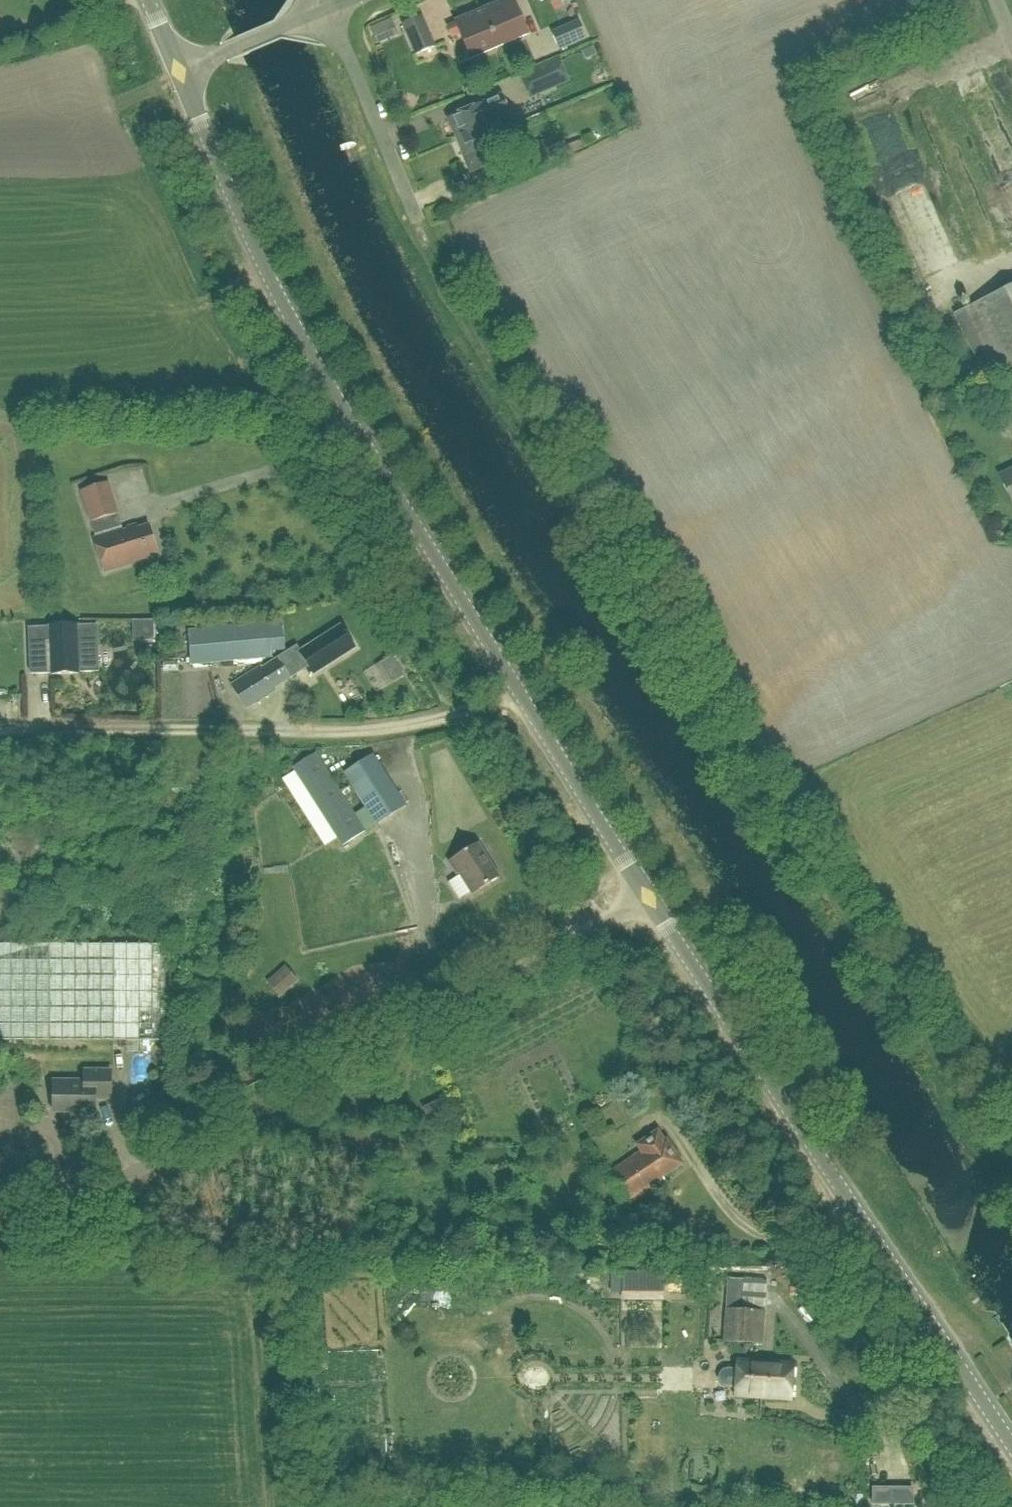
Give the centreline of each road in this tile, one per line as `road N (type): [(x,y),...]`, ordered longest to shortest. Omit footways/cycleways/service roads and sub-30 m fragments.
road 1 (tertiary): [(643,898),(309,357),(261,268),(180,73)]
road 2 (unclassified): [(0,1225),(140,1171),(643,898)]
road 3 (tertiary): [(1011,1446),(643,898)]
road 4 (track): [(511,694),(402,725),(0,730)]
road 5 (unclassified): [(418,219),(326,12)]
road 6 (unclassified): [(180,73),(326,12)]

